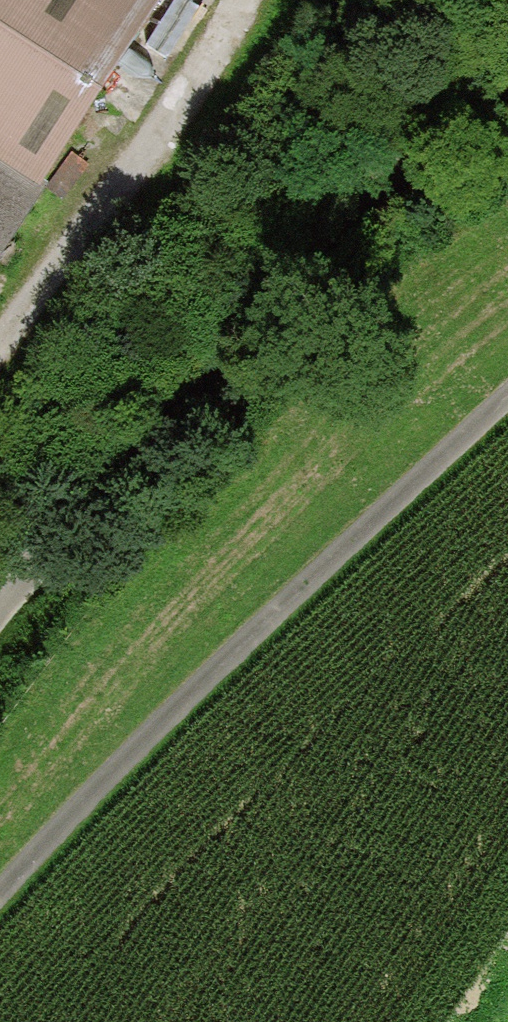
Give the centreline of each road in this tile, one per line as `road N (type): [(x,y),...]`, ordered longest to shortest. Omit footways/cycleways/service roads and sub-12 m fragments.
road 1 (residential): [(0,601),(417,160),(507,96)]
road 2 (unclassified): [(507,394),(0,888)]

